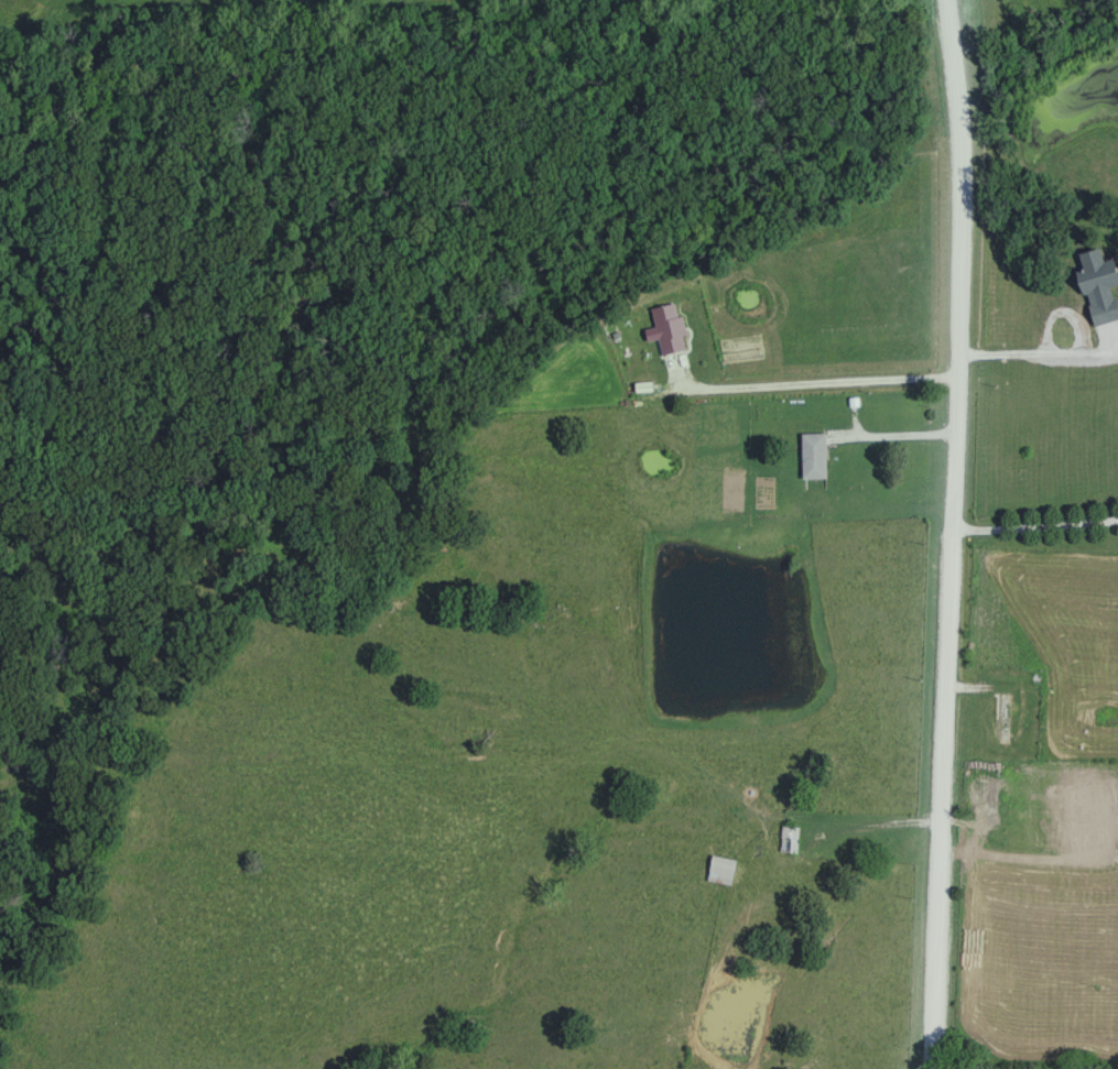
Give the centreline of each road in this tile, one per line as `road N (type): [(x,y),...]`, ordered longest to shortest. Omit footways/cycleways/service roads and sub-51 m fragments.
road 1 (tertiary): [(929,1068),(969,164),(956,0)]

